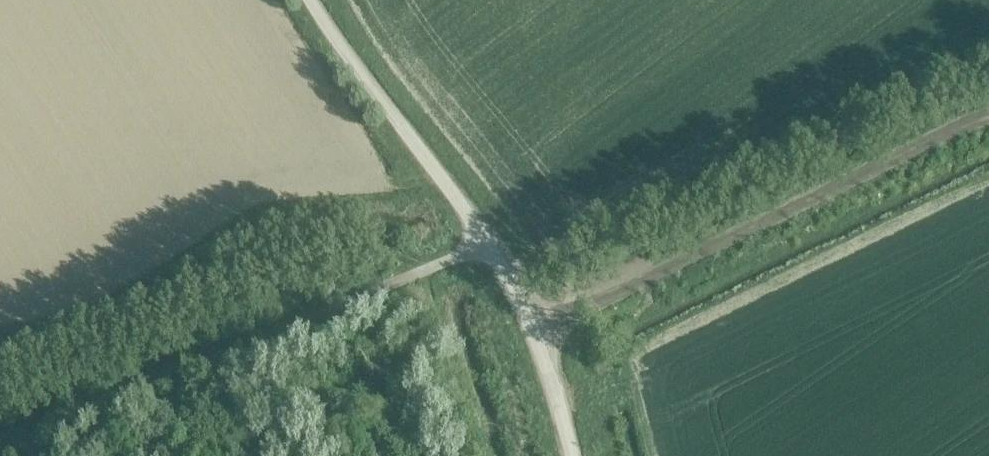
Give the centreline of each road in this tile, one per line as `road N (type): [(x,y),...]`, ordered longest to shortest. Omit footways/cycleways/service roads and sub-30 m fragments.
road 1 (unclassified): [(486,245),(0,441)]
road 2 (track): [(988,119),(535,335)]
road 3 (unclassified): [(486,245),(309,0)]
road 4 (unclassified): [(571,455),(535,335),(486,245)]
road 5 (track): [(419,274),(480,455)]

